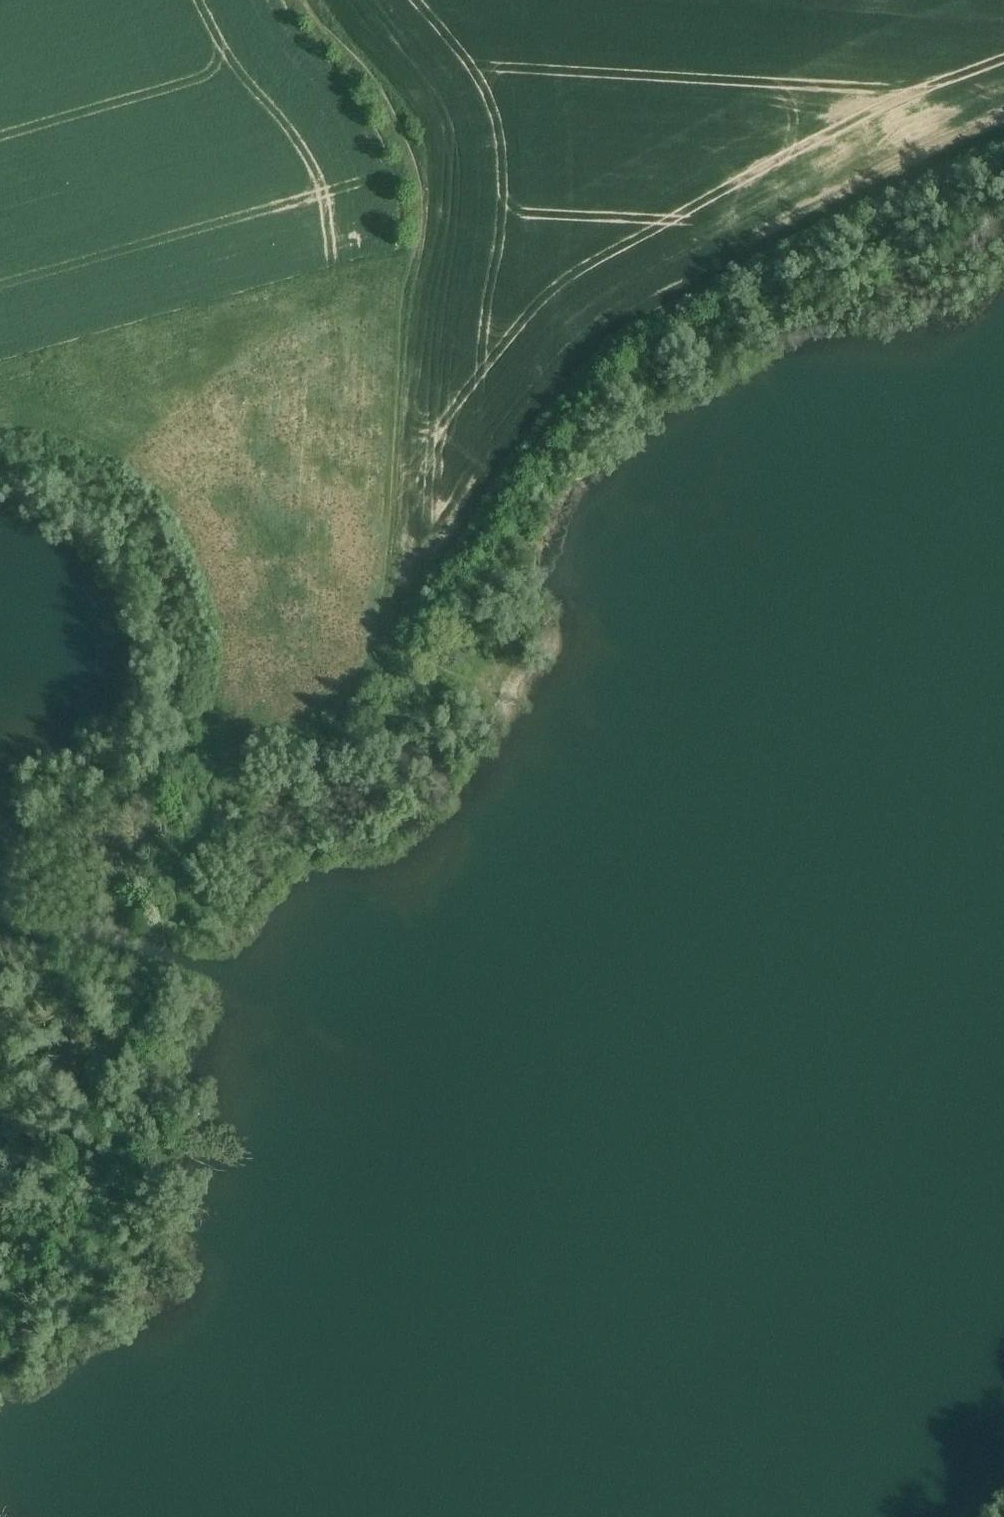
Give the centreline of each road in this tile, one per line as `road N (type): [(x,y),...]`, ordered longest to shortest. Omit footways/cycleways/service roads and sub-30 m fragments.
road 1 (track): [(306,0),(320,29),(362,64),(419,185),(392,672)]

